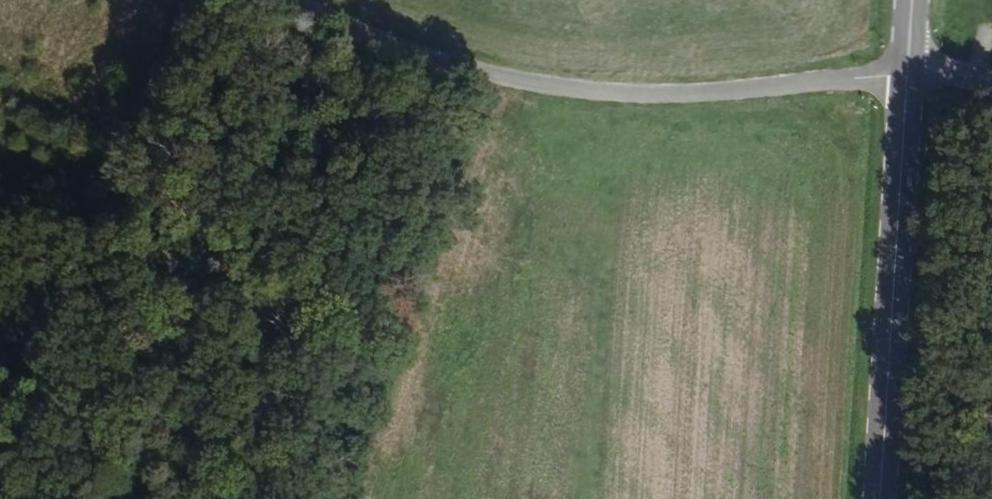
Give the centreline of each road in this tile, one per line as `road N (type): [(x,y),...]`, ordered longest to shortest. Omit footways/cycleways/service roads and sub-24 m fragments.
road 1 (unclassified): [(909,75),(687,93),(551,86),(426,57),(303,0)]
road 2 (track): [(222,498),(228,399),(291,159),(385,43)]
road 3 (secondary): [(909,75),(880,498)]

